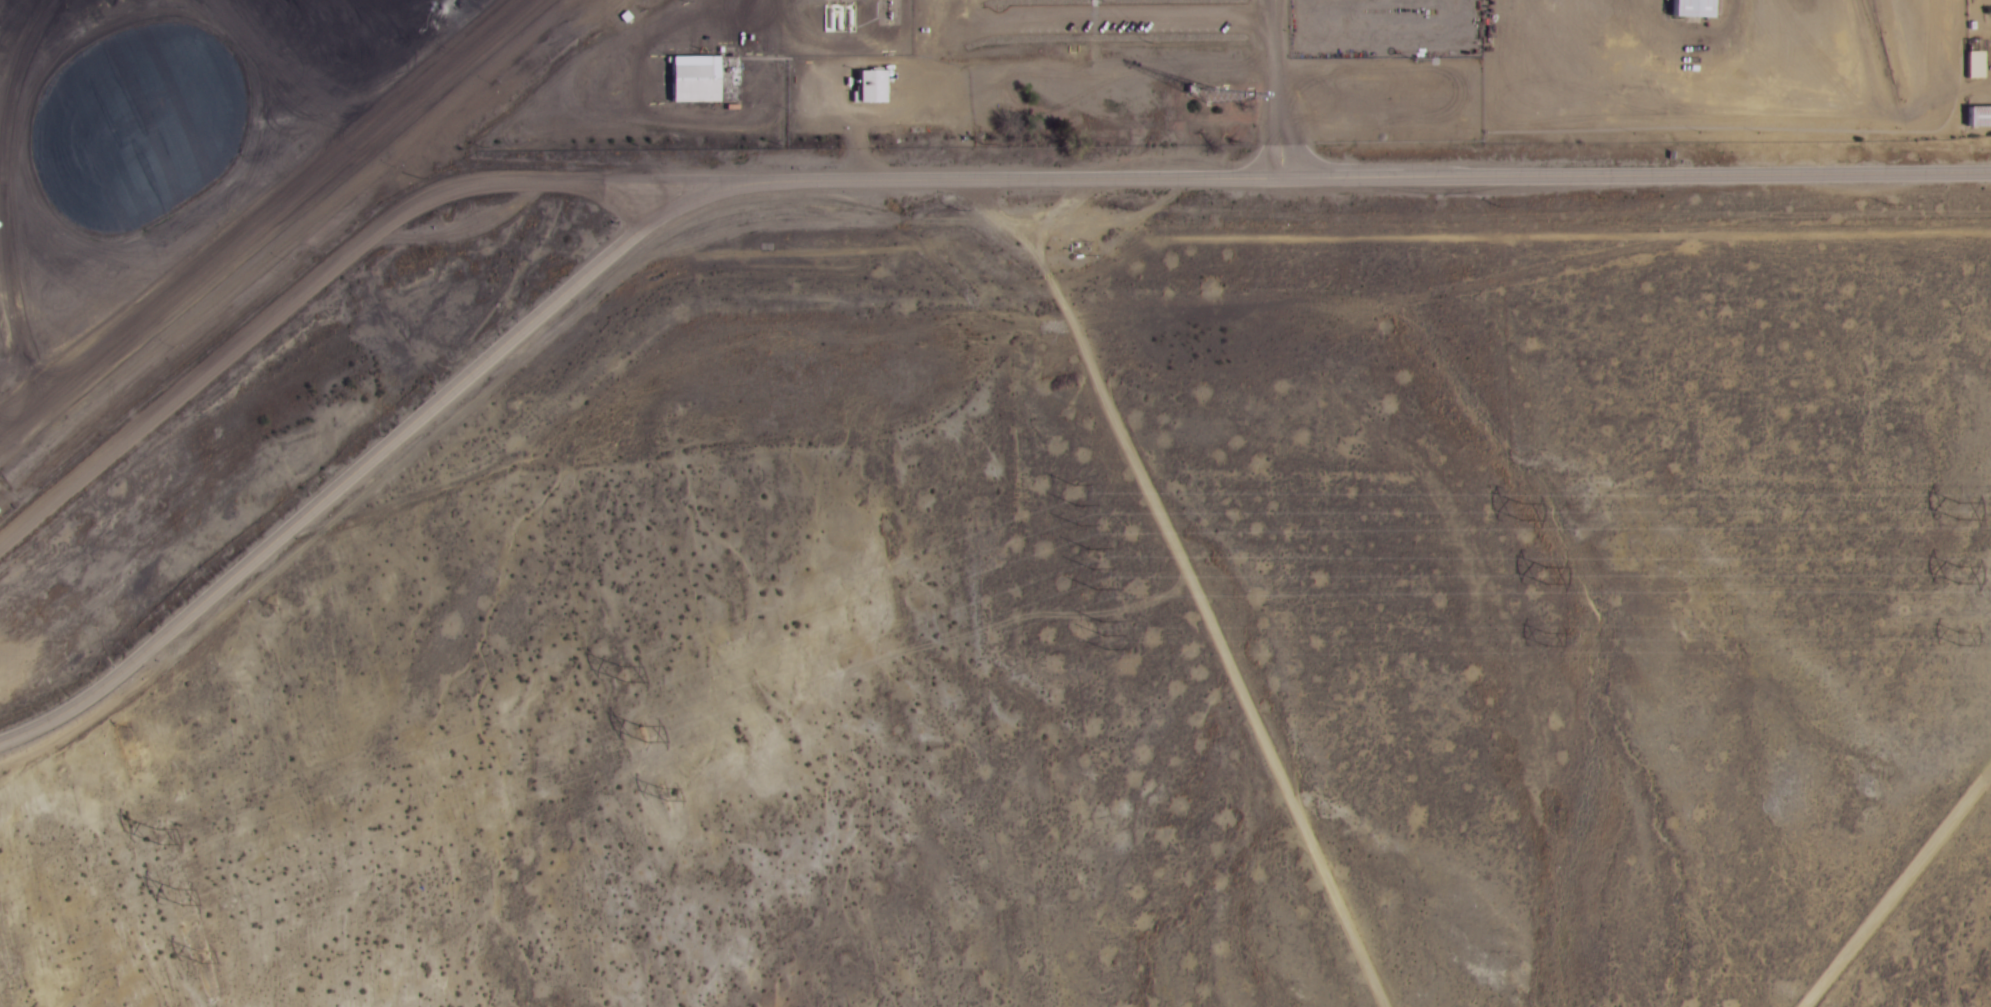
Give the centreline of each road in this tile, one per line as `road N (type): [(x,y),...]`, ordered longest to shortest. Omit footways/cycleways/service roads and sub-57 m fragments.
road 1 (secondary): [(977,179),(751,185),(675,209),(115,687),(0,743)]
road 2 (secondary): [(1990,177),(977,179)]

